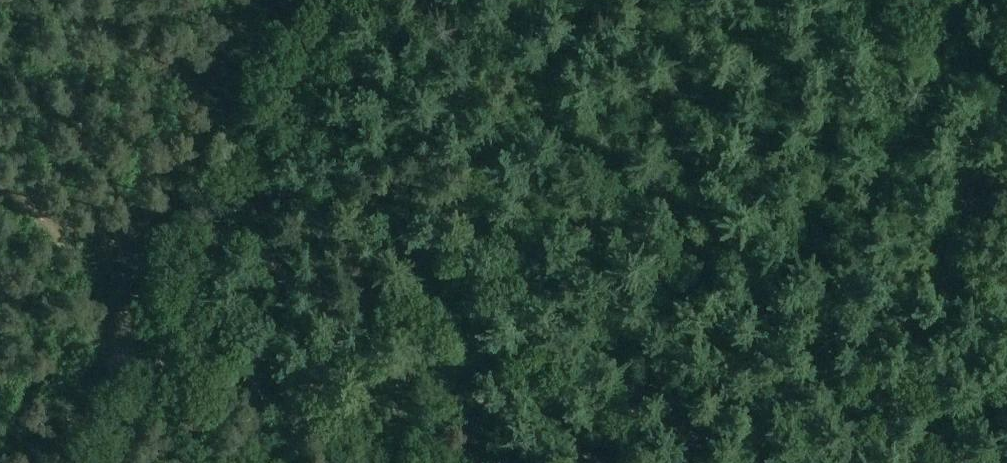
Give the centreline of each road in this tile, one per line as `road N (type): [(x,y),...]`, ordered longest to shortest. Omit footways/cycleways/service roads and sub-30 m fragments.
road 1 (track): [(1006,89),(360,380),(330,377),(264,342),(162,346)]
road 2 (track): [(121,462),(157,381),(167,328),(321,0)]
road 3 (track): [(441,347),(472,406),(511,448),(683,454),(707,462)]
road 4 (track): [(165,334),(0,177)]
road 5 (track): [(360,380),(170,462)]

